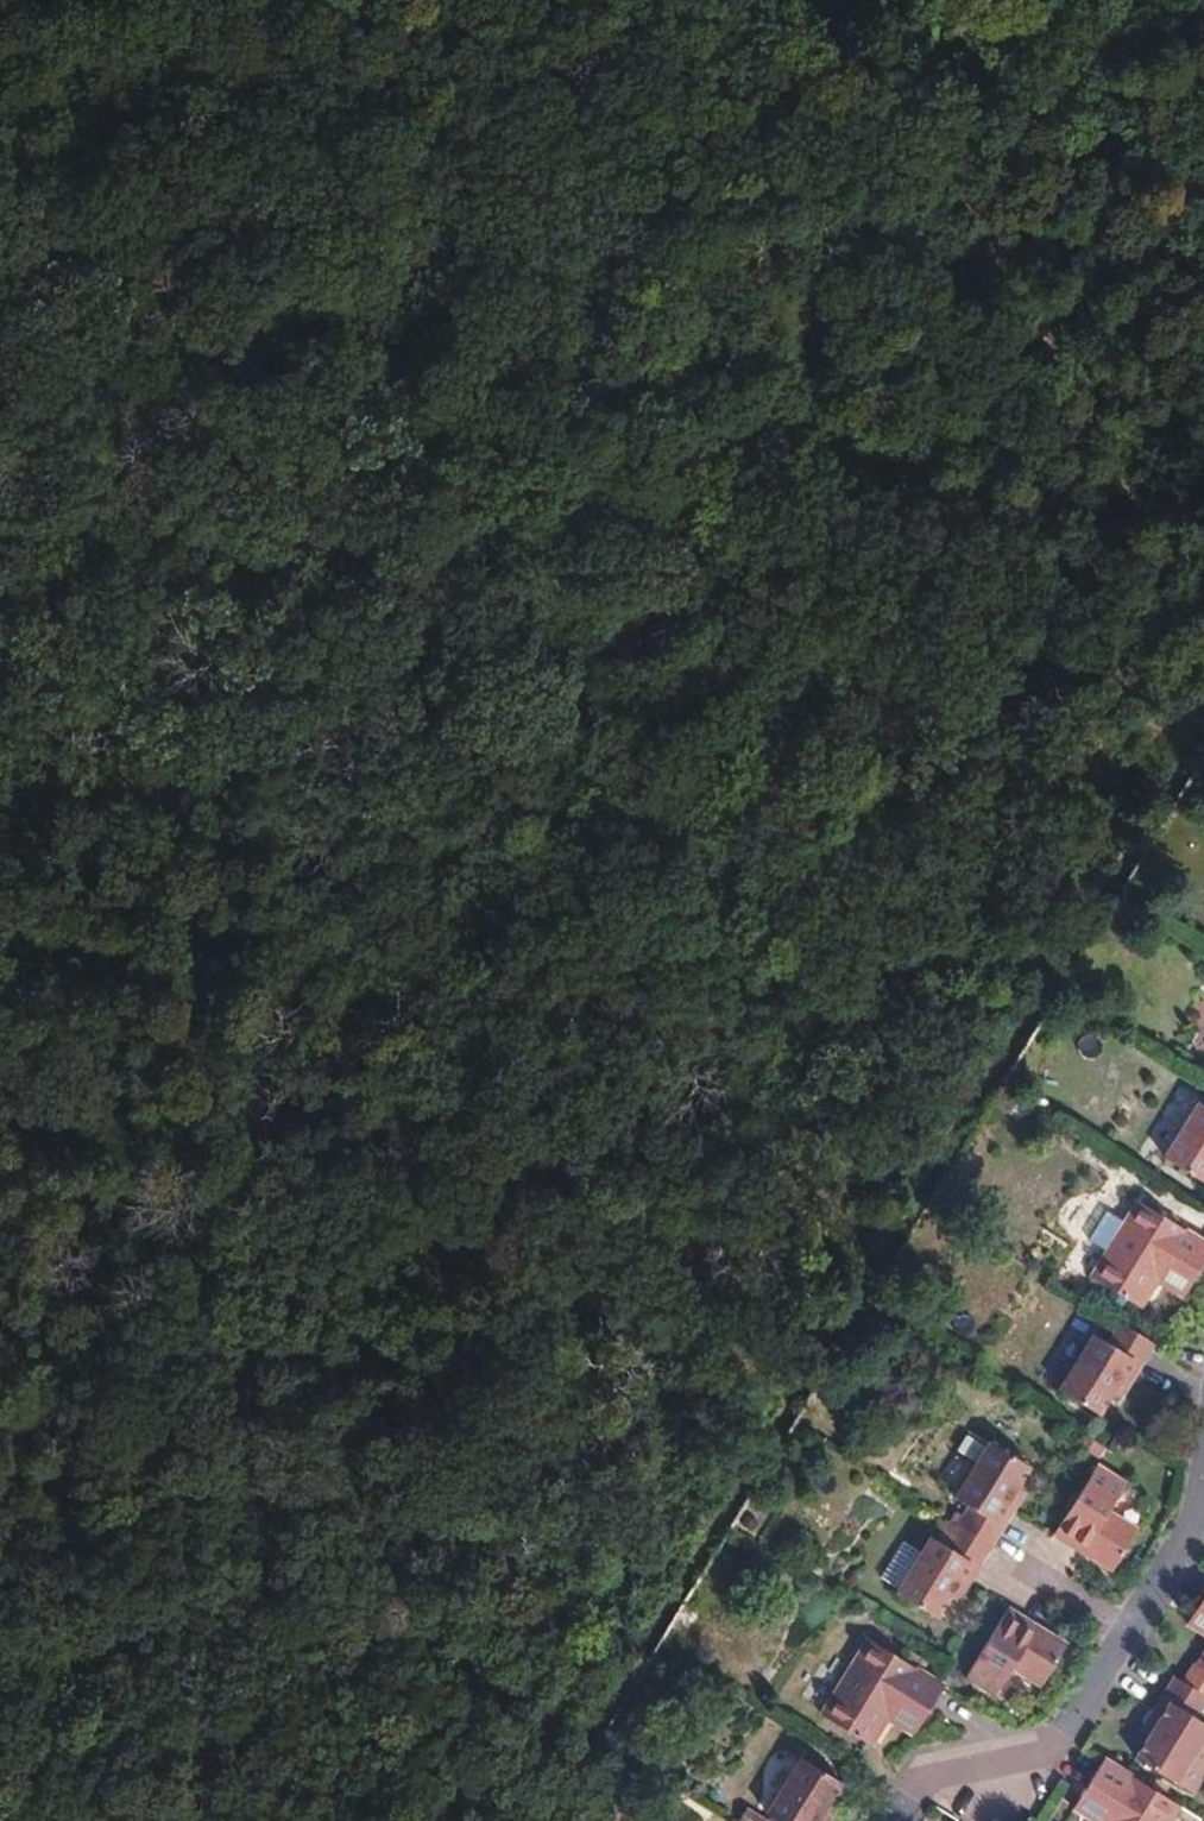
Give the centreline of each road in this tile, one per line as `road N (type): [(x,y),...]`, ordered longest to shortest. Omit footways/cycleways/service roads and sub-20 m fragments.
road 1 (track): [(1096,405),(965,423),(0,651)]
road 2 (residential): [(896,1820),(936,1775),(1049,1755),(1071,1737),(1203,1500)]

